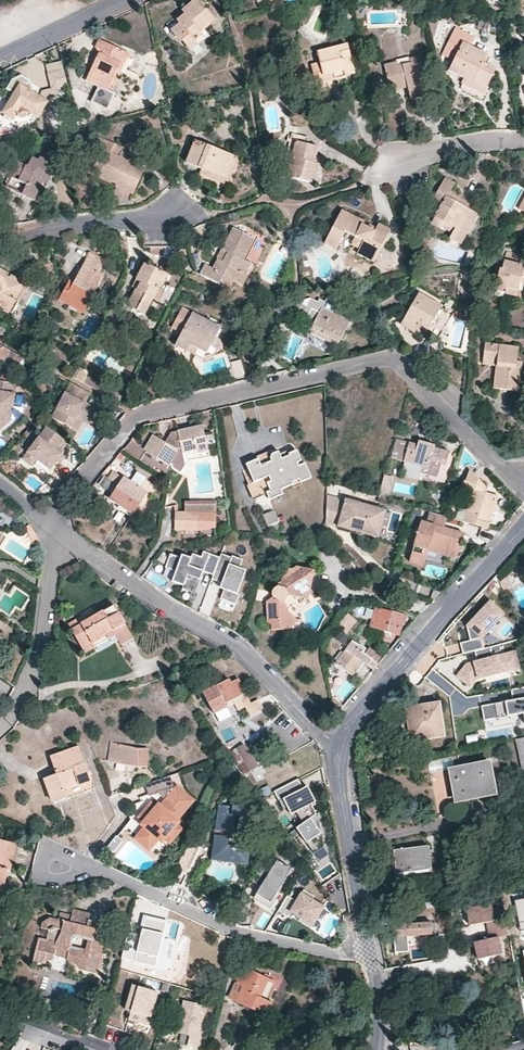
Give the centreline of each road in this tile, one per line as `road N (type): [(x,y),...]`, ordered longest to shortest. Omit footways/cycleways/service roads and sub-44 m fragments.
road 1 (residential): [(48,523),(147,414),(390,360),(509,471)]
road 2 (residential): [(64,537),(234,643),(340,745)]
road 3 (residential): [(48,849),(245,933),(337,955),(370,951)]
road 4 (tertiary): [(523,527),(354,719),(340,745)]
road 5 (tertiary): [(370,951),(340,745)]
road 6 (residential): [(0,729),(37,670),(51,571),(64,537)]
road 7 (residential): [(180,209),(0,239)]
road 8 (residential): [(0,57),(125,0)]
road 9 (residential): [(401,166),(435,151),(523,141)]

